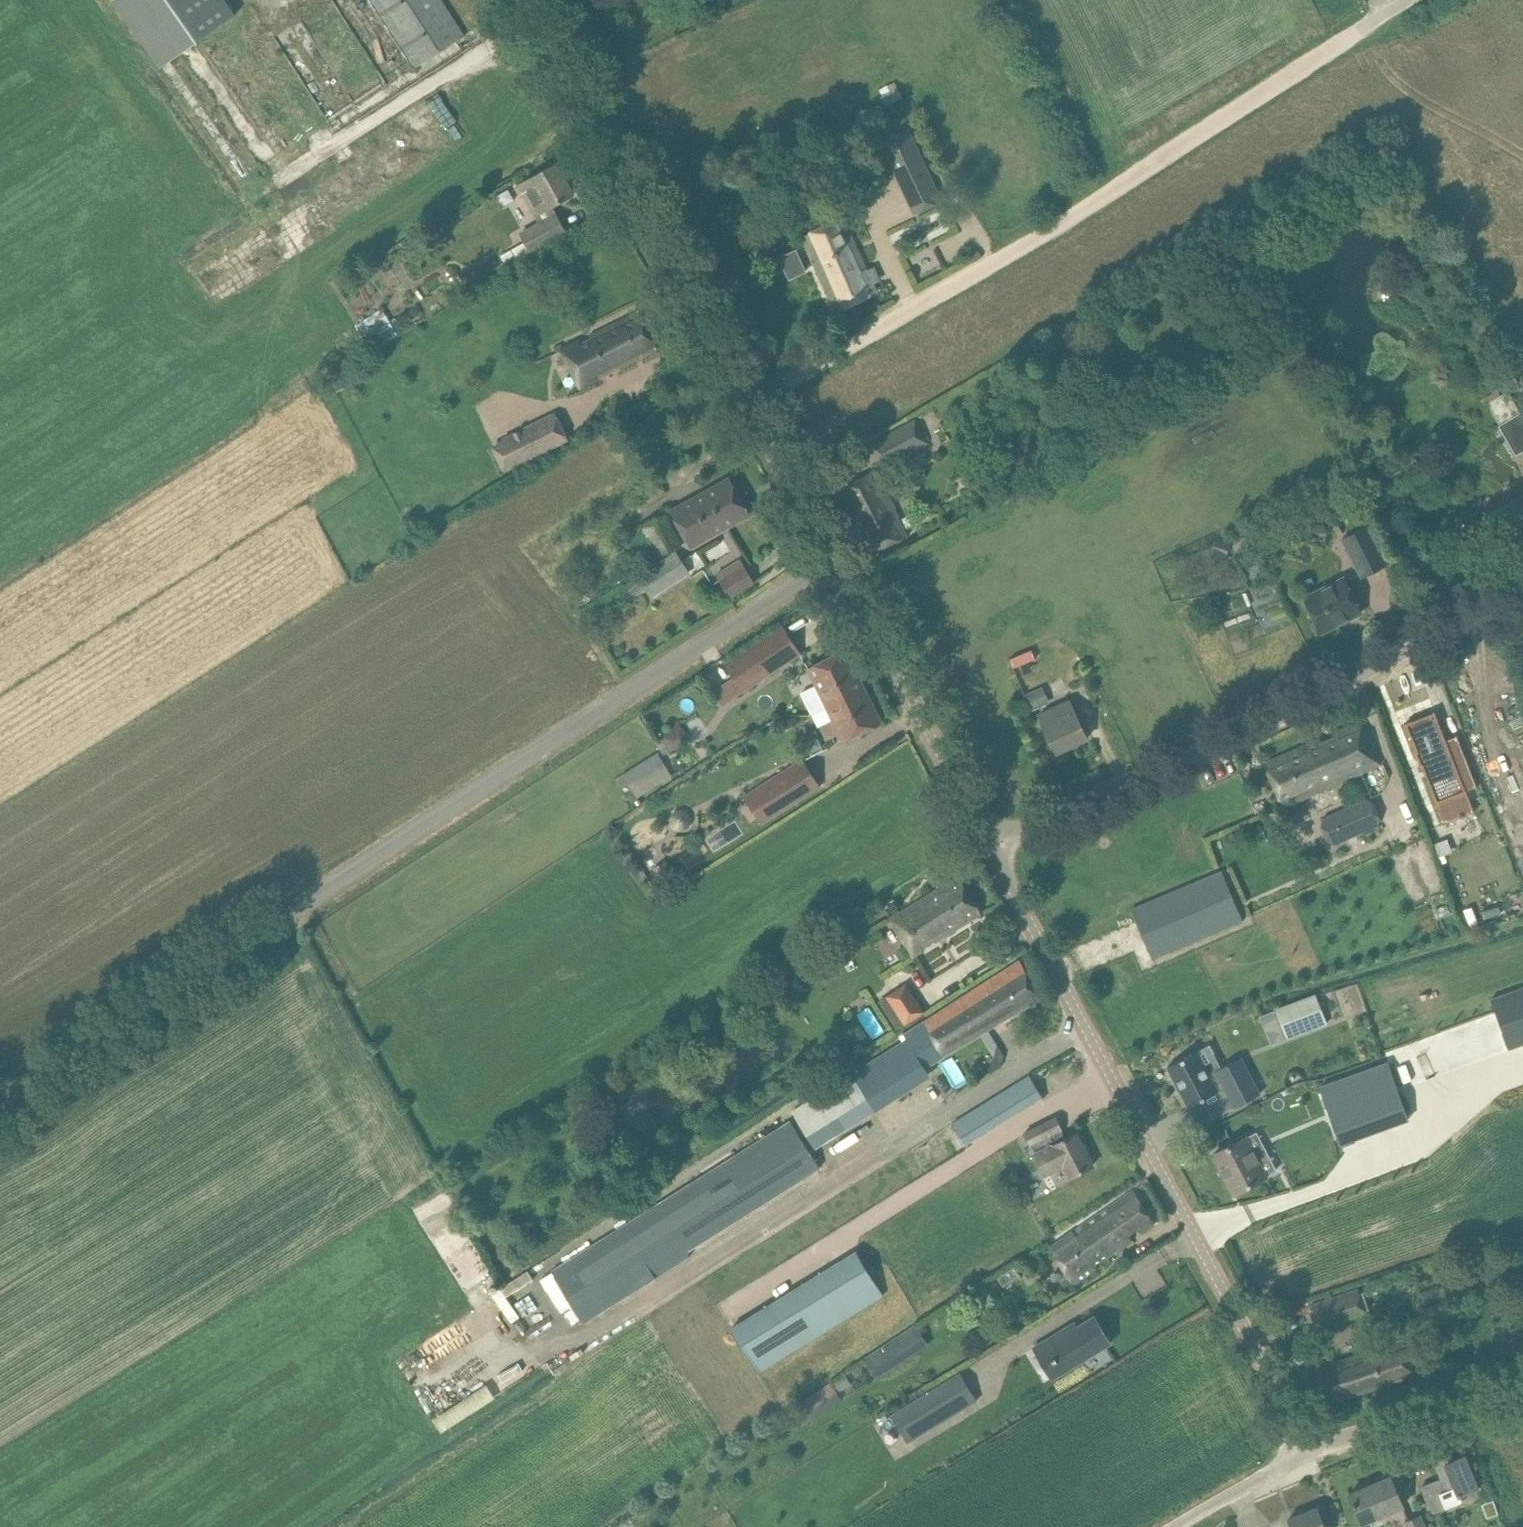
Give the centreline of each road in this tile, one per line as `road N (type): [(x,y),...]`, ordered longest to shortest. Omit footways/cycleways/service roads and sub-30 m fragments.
road 1 (unclassified): [(0,1093),(820,559)]
road 2 (track): [(734,402),(1381,10)]
road 3 (unclassified): [(1297,1443),(992,843)]
road 4 (unclassified): [(820,559),(516,0)]
road 5 (unclassified): [(992,843),(1423,642),(1522,581)]
road 6 (unclassified): [(992,843),(820,559)]
road 7 (unclassified): [(1297,1443),(1522,1358)]
road 8 (unclassified): [(1163,1526),(1297,1443)]

